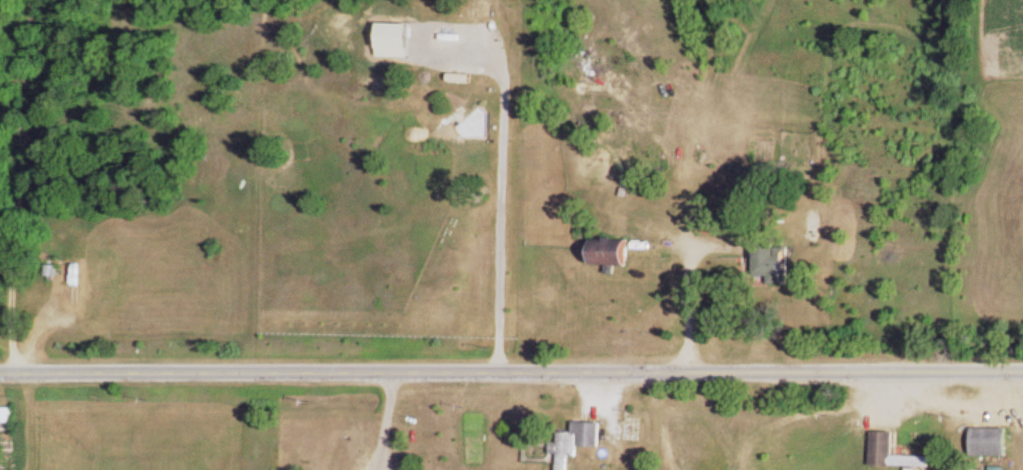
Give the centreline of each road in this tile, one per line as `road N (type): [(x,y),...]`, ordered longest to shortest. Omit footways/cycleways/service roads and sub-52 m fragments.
road 1 (tertiary): [(0,377),(1022,373)]
road 2 (track): [(26,377),(38,0)]

